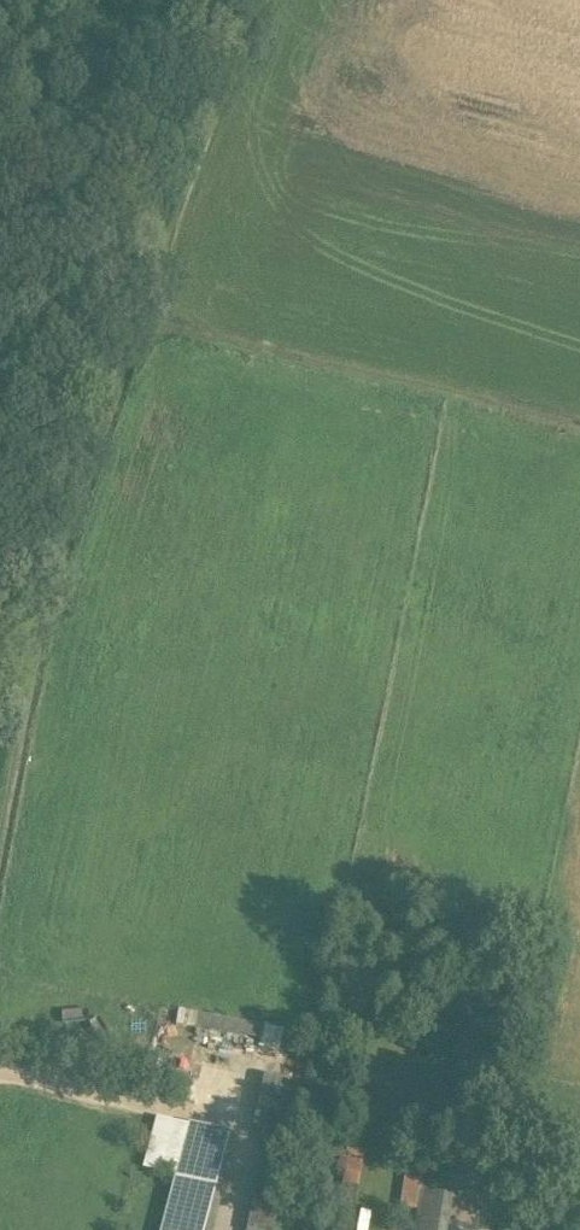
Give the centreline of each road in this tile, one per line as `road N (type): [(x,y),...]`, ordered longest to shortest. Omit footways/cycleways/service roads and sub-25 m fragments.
road 1 (track): [(0,895),(69,566),(158,324),(261,0)]
road 2 (track): [(579,428),(158,324)]
road 3 (track): [(178,1125),(0,1083)]

